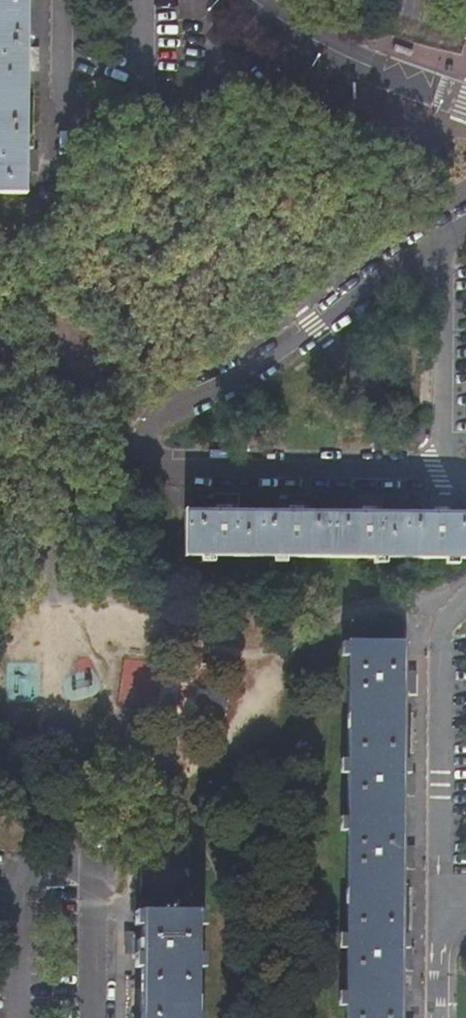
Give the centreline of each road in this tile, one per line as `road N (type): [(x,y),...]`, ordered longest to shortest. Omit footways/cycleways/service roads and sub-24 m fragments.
road 1 (residential): [(87,1017),(89,889),(53,866),(26,872),(15,890),(14,1017)]
road 2 (residential): [(465,597),(435,633),(433,907)]
road 3 (residential): [(70,0),(71,113),(85,127),(119,130),(141,121),(149,96),(151,0)]
road 4 (tertiary): [(465,100),(340,53),(251,0)]

